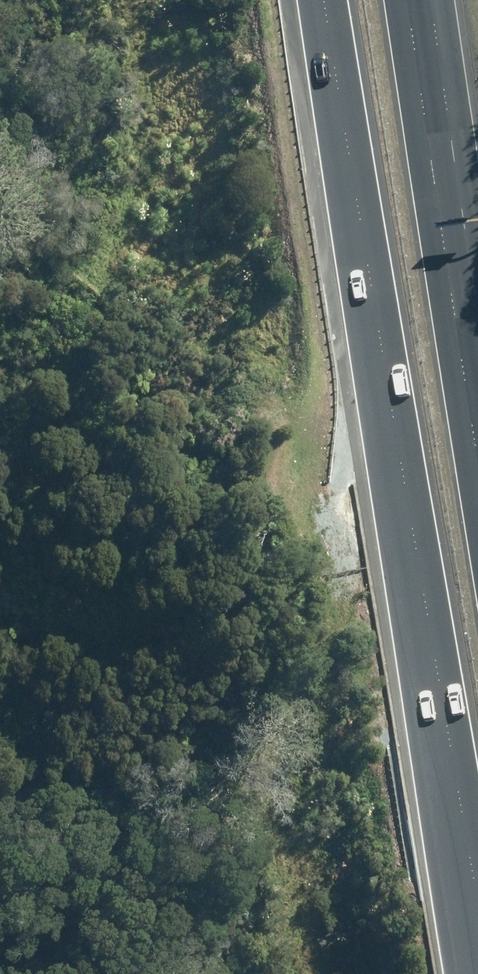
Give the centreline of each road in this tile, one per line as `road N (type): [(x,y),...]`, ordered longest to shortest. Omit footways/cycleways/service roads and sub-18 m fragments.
road 1 (motorway): [(477,921),(329,0)]
road 2 (motorway): [(433,0),(477,292)]
road 3 (track): [(381,340),(341,502),(347,628)]

